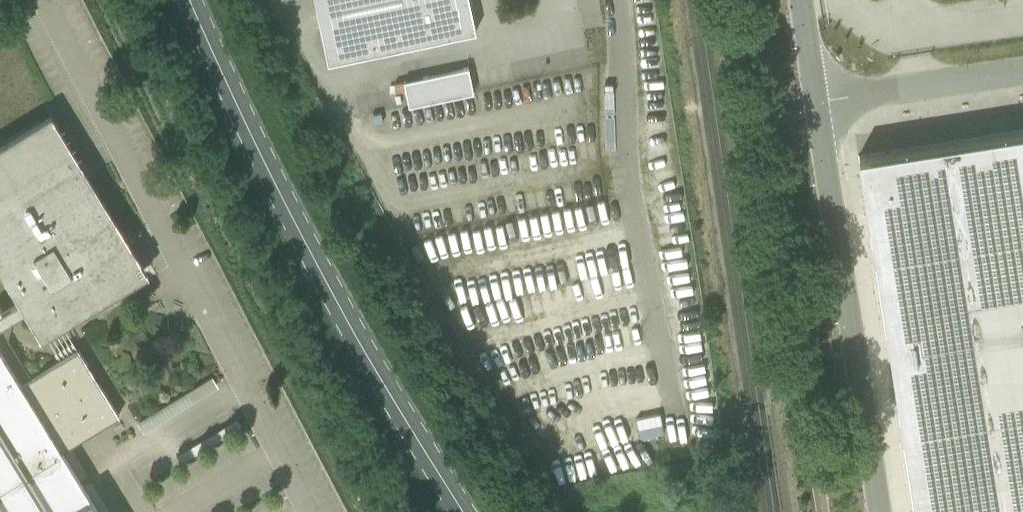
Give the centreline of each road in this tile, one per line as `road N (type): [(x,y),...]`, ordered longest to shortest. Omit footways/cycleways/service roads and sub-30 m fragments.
road 1 (secondary): [(462,511),(327,286),(189,0)]
road 2 (unclassified): [(680,435),(630,203),(617,0)]
road 3 (unclassified): [(814,102),(880,511)]
road 4 (unclassified): [(1022,72),(814,102)]

